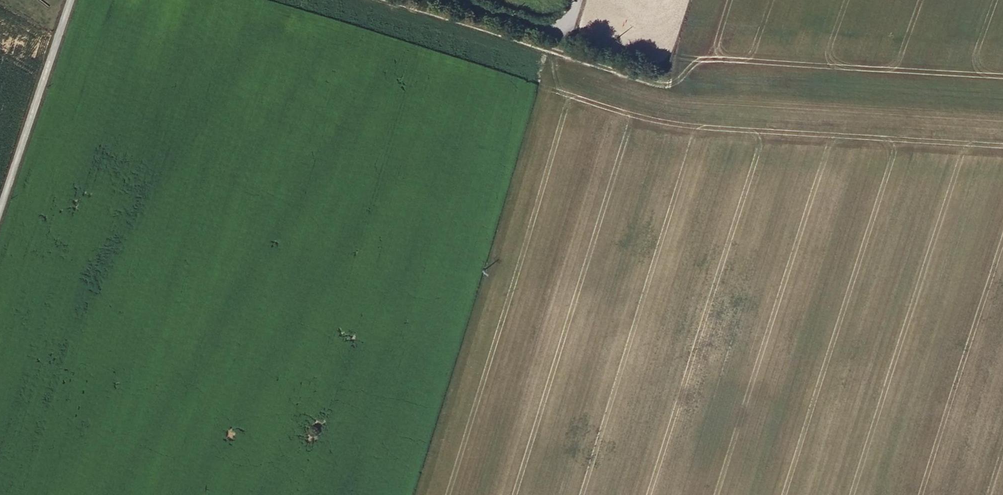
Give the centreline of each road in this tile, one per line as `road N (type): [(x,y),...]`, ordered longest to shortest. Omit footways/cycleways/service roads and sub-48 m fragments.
road 1 (residential): [(0,198),(67,0)]

